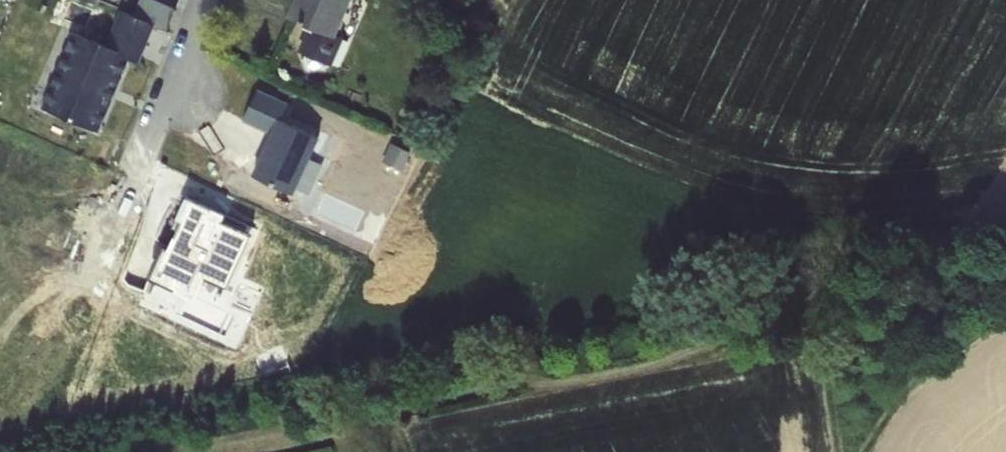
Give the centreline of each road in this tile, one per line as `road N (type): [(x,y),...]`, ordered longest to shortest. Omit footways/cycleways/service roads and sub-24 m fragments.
road 1 (track): [(839,451),(808,278),(810,230)]
road 2 (residential): [(208,0),(136,172)]

